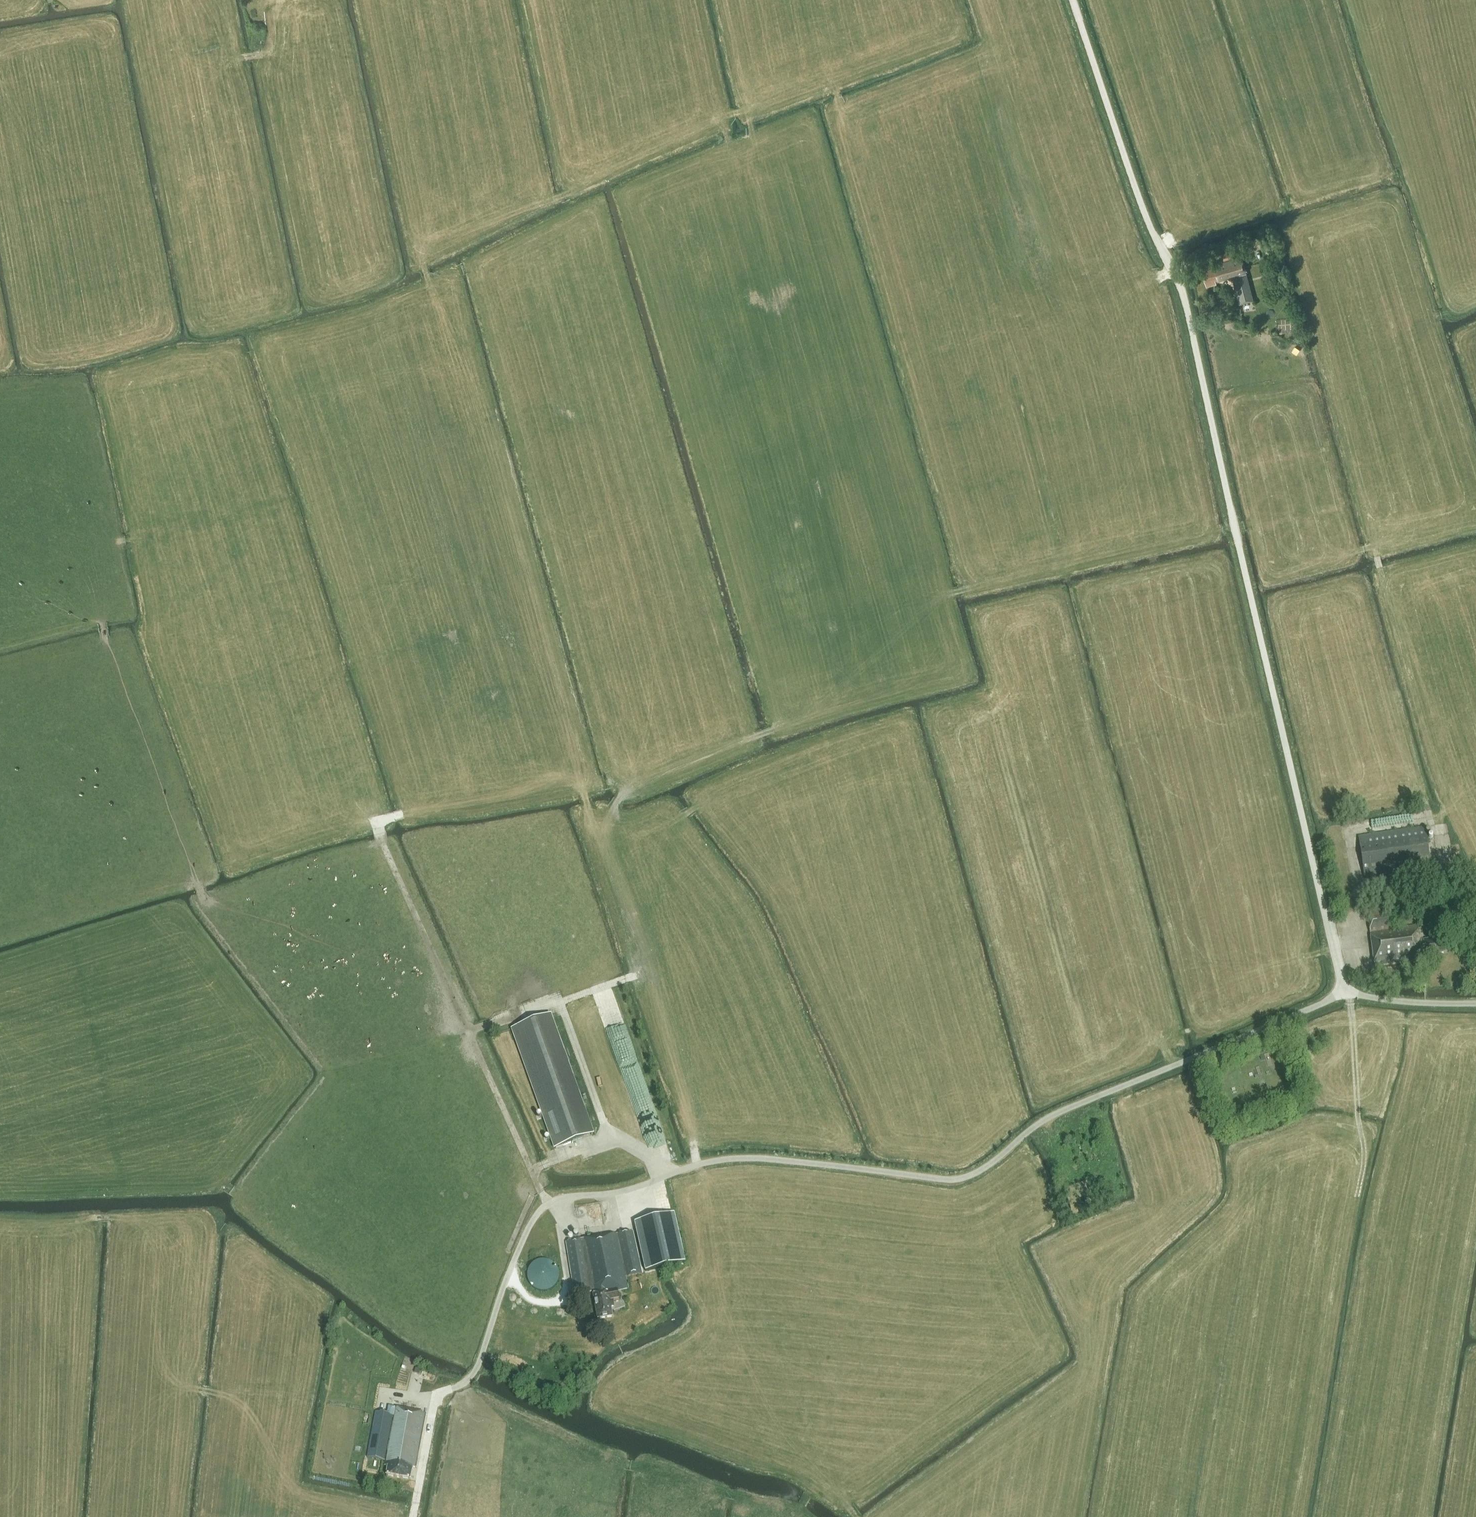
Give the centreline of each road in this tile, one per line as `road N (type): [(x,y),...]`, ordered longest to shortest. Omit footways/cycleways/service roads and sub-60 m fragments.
road 1 (unclassified): [(1344,990),(1175,271),(1149,221),(1073,0)]
road 2 (unclassified): [(643,1183),(753,1156),(967,1174),(1049,1114),(1344,990)]
road 3 (unclassified): [(1475,1001),(1344,990)]

